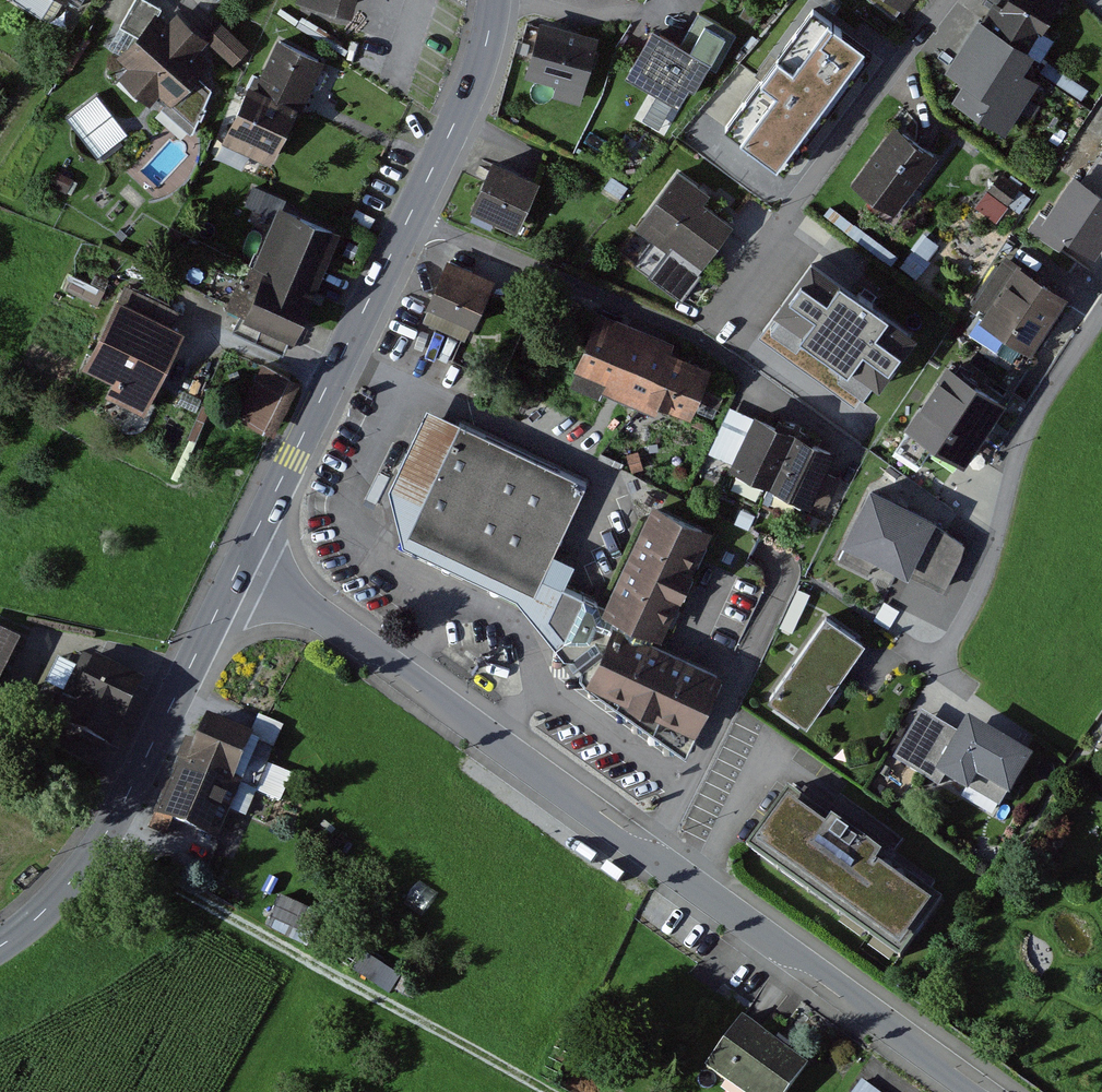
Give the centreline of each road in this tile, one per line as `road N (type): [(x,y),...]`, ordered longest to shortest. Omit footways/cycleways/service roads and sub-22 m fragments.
road 1 (tertiary): [(994,1091),(244,559)]
road 2 (track): [(554,1091),(105,837)]
road 3 (residential): [(412,216),(687,329),(865,455)]
road 4 (tertiary): [(0,945),(41,913),(105,837),(244,559)]
road 5 (residential): [(1101,318),(1047,403),(994,565),(940,663)]
road 6 (tertiary): [(244,559),(412,216)]
road 7 (residential): [(957,0),(739,295)]
road 8 (tertiary): [(412,216),(470,88),(494,0)]

